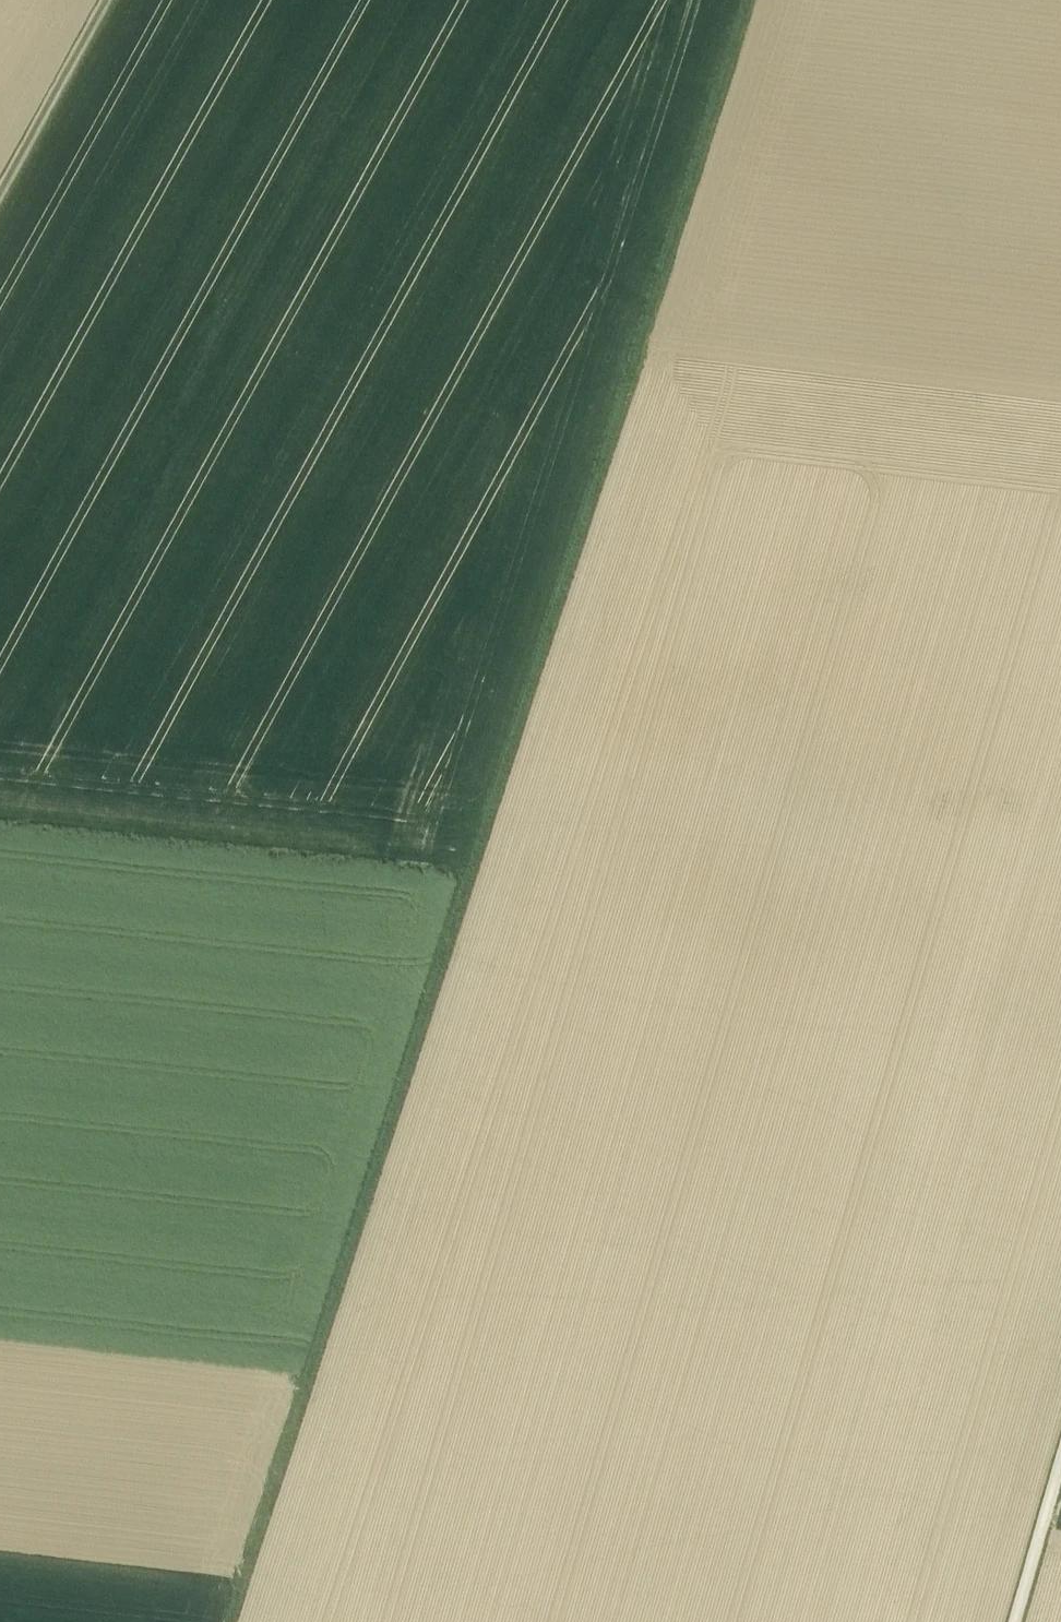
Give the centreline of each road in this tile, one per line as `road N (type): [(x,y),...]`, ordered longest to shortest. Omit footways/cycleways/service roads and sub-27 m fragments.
road 1 (track): [(762,0),(328,1392),(242,1621)]
road 2 (track): [(0,232),(124,0)]

